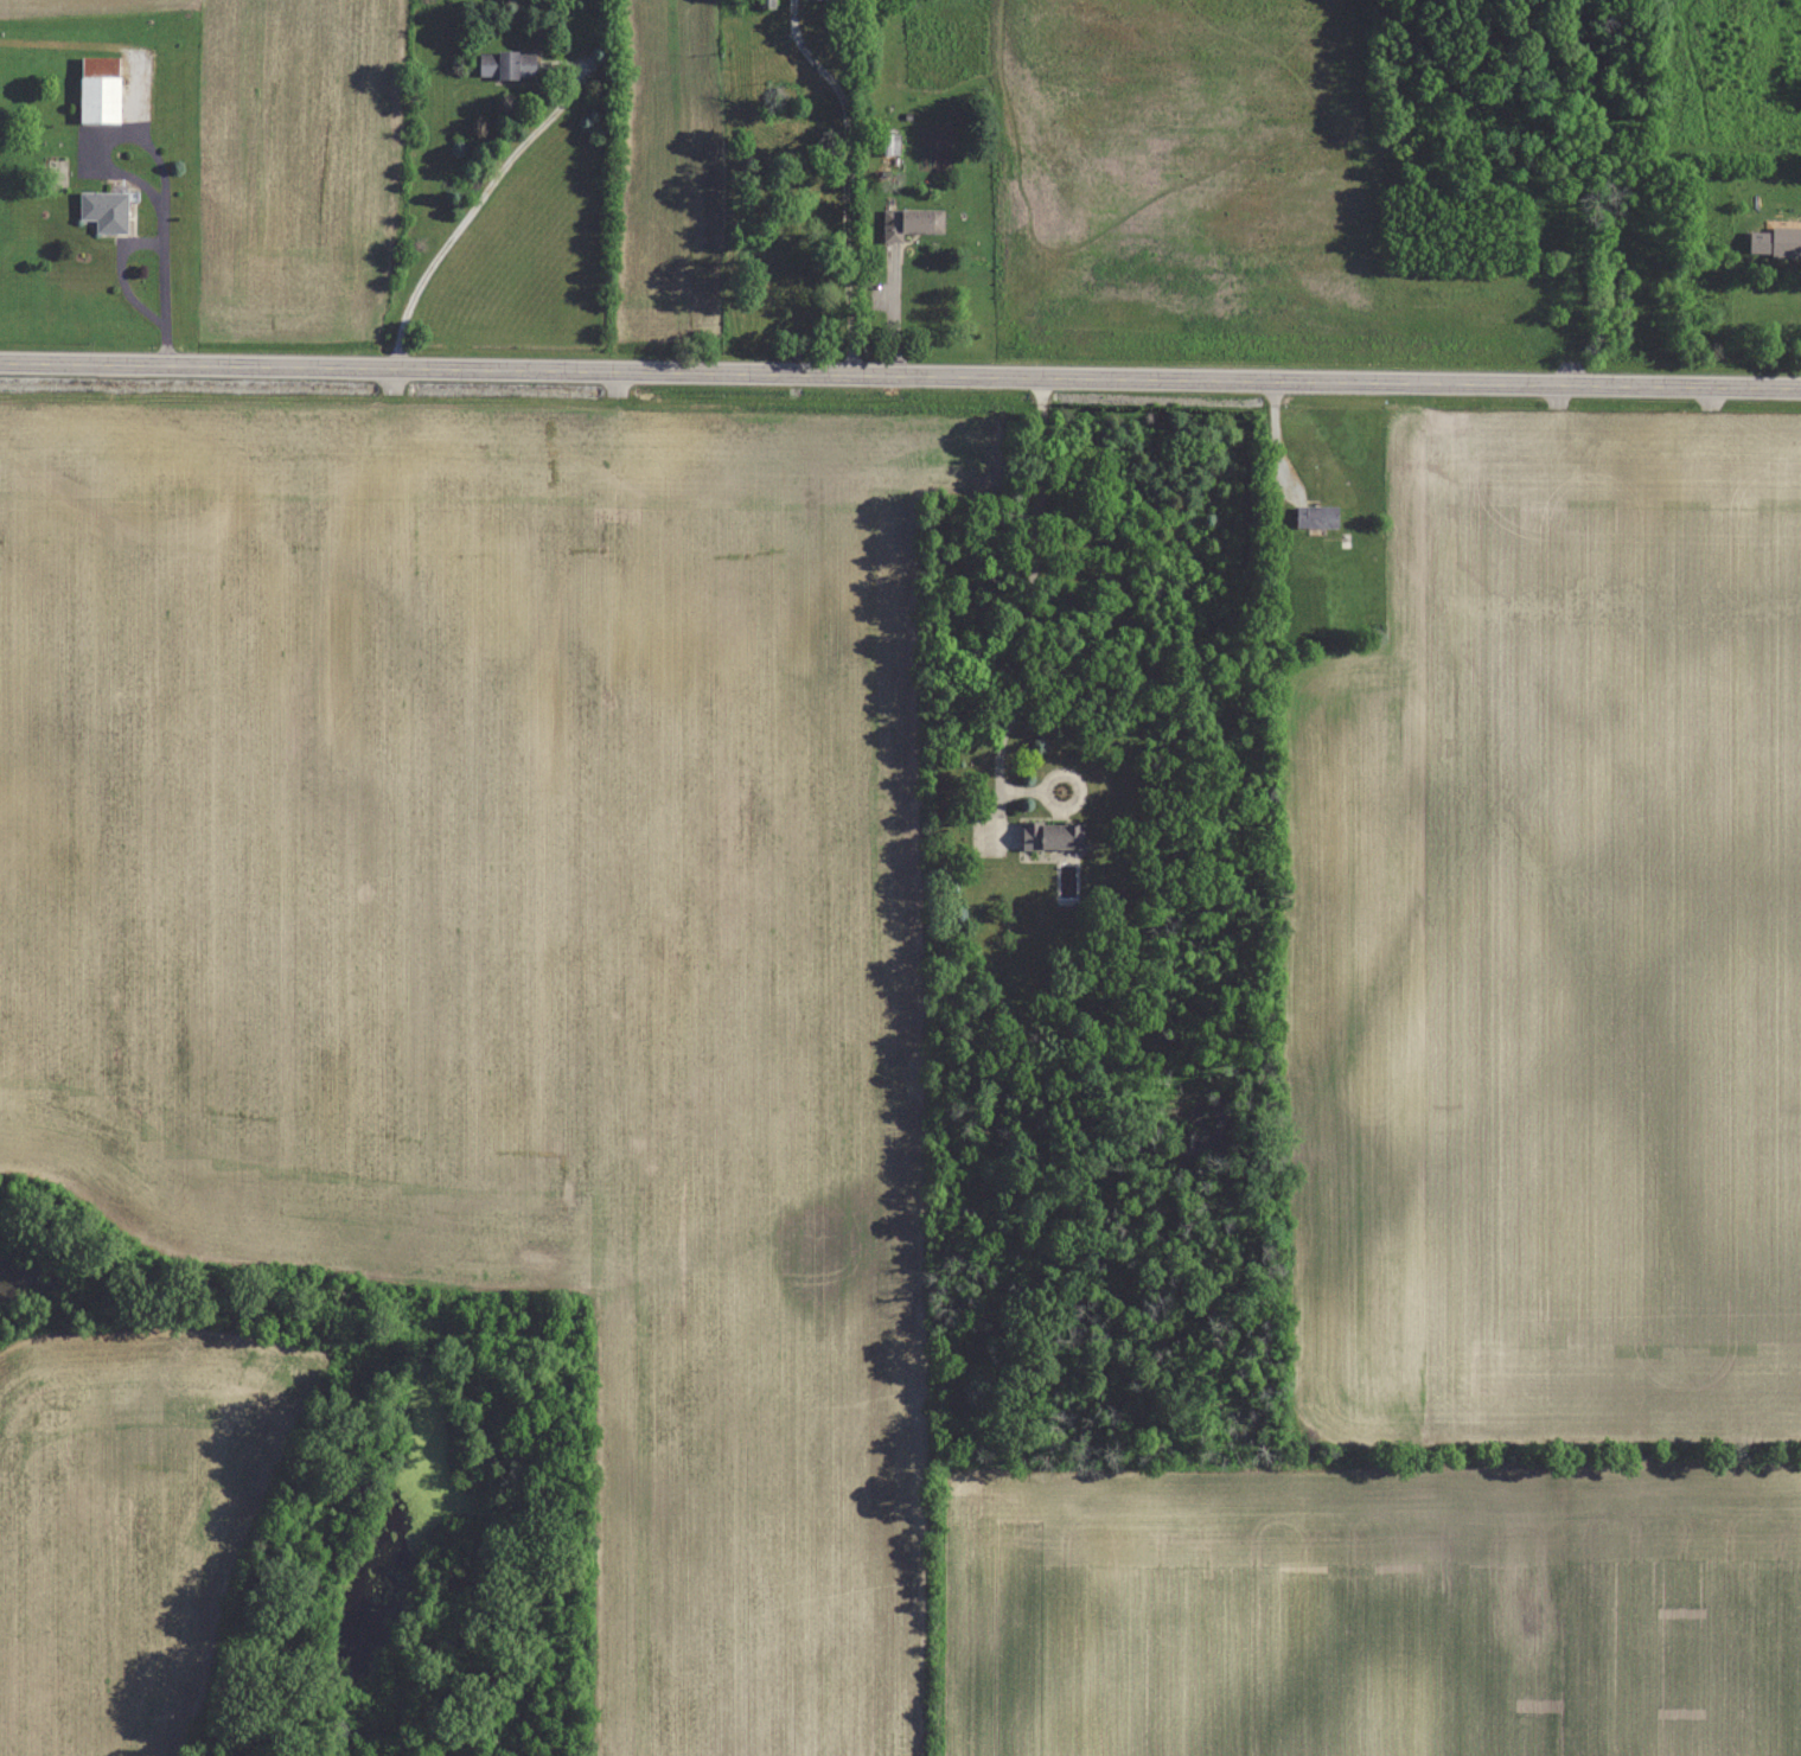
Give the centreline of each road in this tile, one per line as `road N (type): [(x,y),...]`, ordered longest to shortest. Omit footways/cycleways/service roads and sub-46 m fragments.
road 1 (tertiary): [(0,362),(1800,389)]

